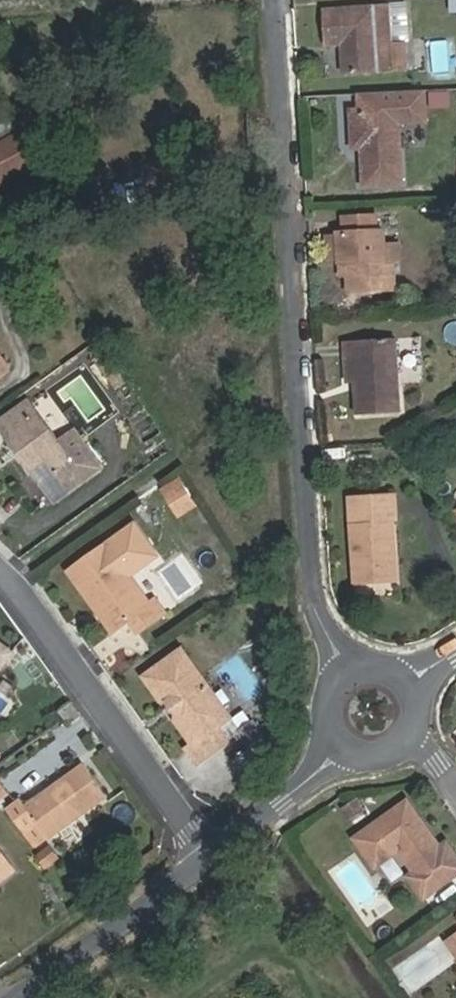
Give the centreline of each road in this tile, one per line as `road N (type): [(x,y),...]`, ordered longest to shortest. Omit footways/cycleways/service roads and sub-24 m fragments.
road 1 (residential): [(344,678),(318,604),(276,0)]
road 2 (residential): [(0,574),(206,854)]
road 3 (residential): [(206,854),(12,997)]
road 4 (residential): [(344,751),(206,854)]

